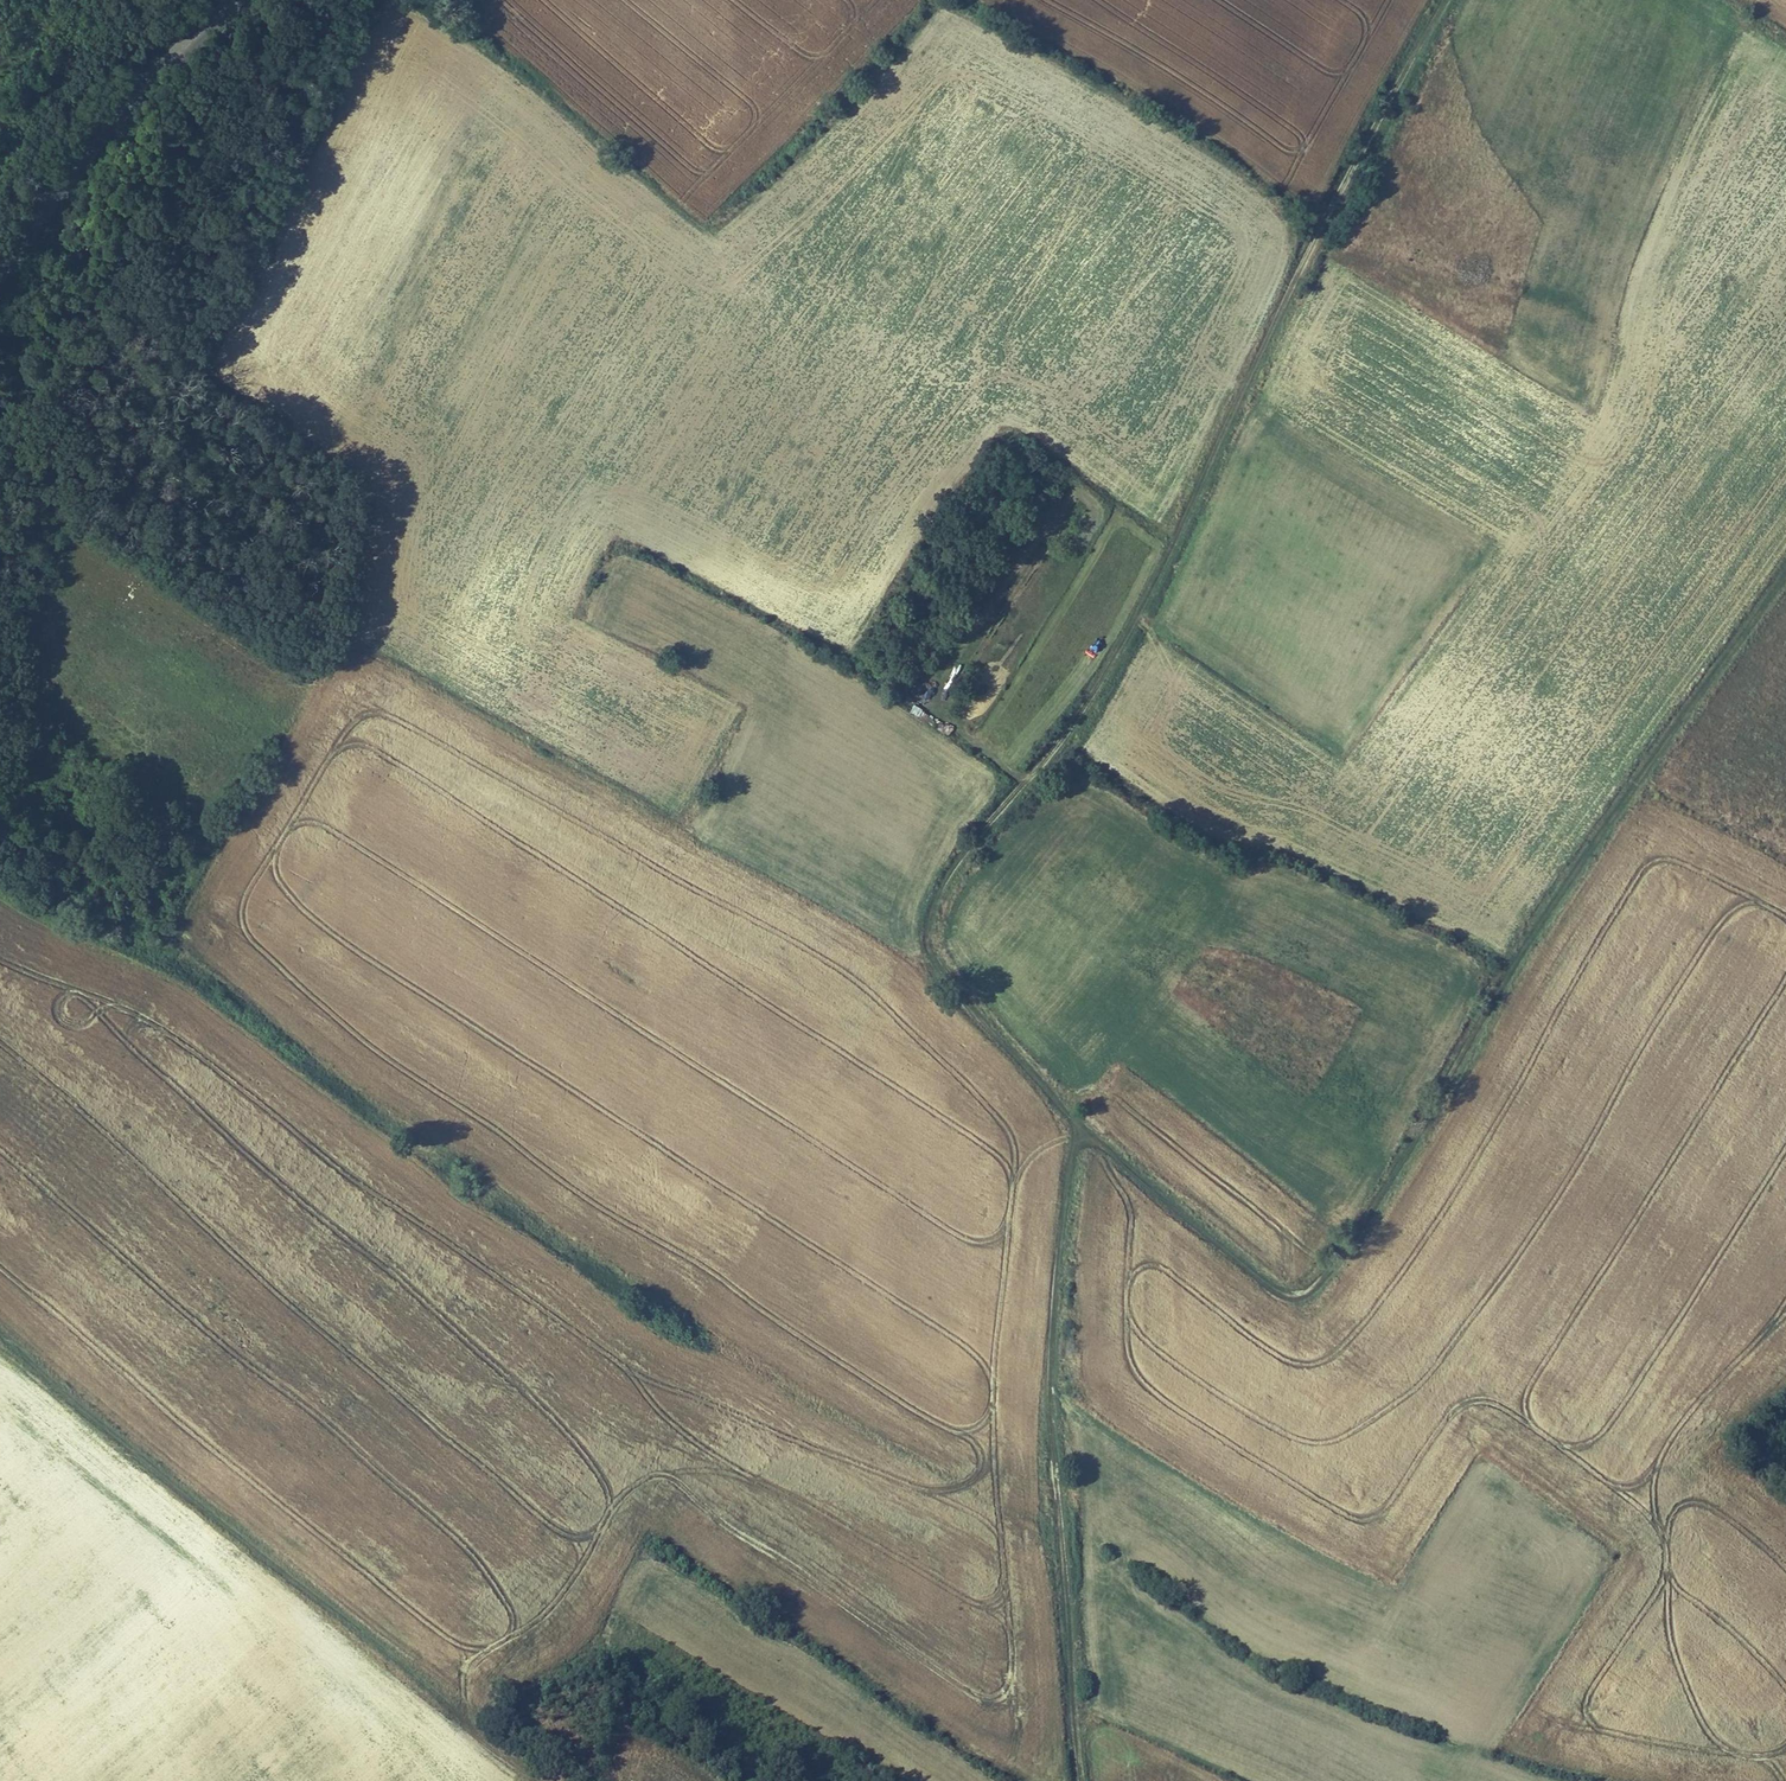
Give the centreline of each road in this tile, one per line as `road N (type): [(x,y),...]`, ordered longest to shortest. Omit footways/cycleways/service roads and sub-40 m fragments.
road 1 (track): [(1440,0),(1314,236),(1147,603),(1087,702),(949,866),(923,931),(965,1010),(1072,1118)]
road 2 (track): [(1072,1118),(1286,1293),(1307,1288),(1392,1177),(1573,872),(1785,586)]
road 3 (track): [(0,1338),(548,1780)]
road 4 (track): [(1083,1780),(1047,1407),(1072,1118)]
road 5 (tertiary): [(224,0),(92,140),(0,267)]

